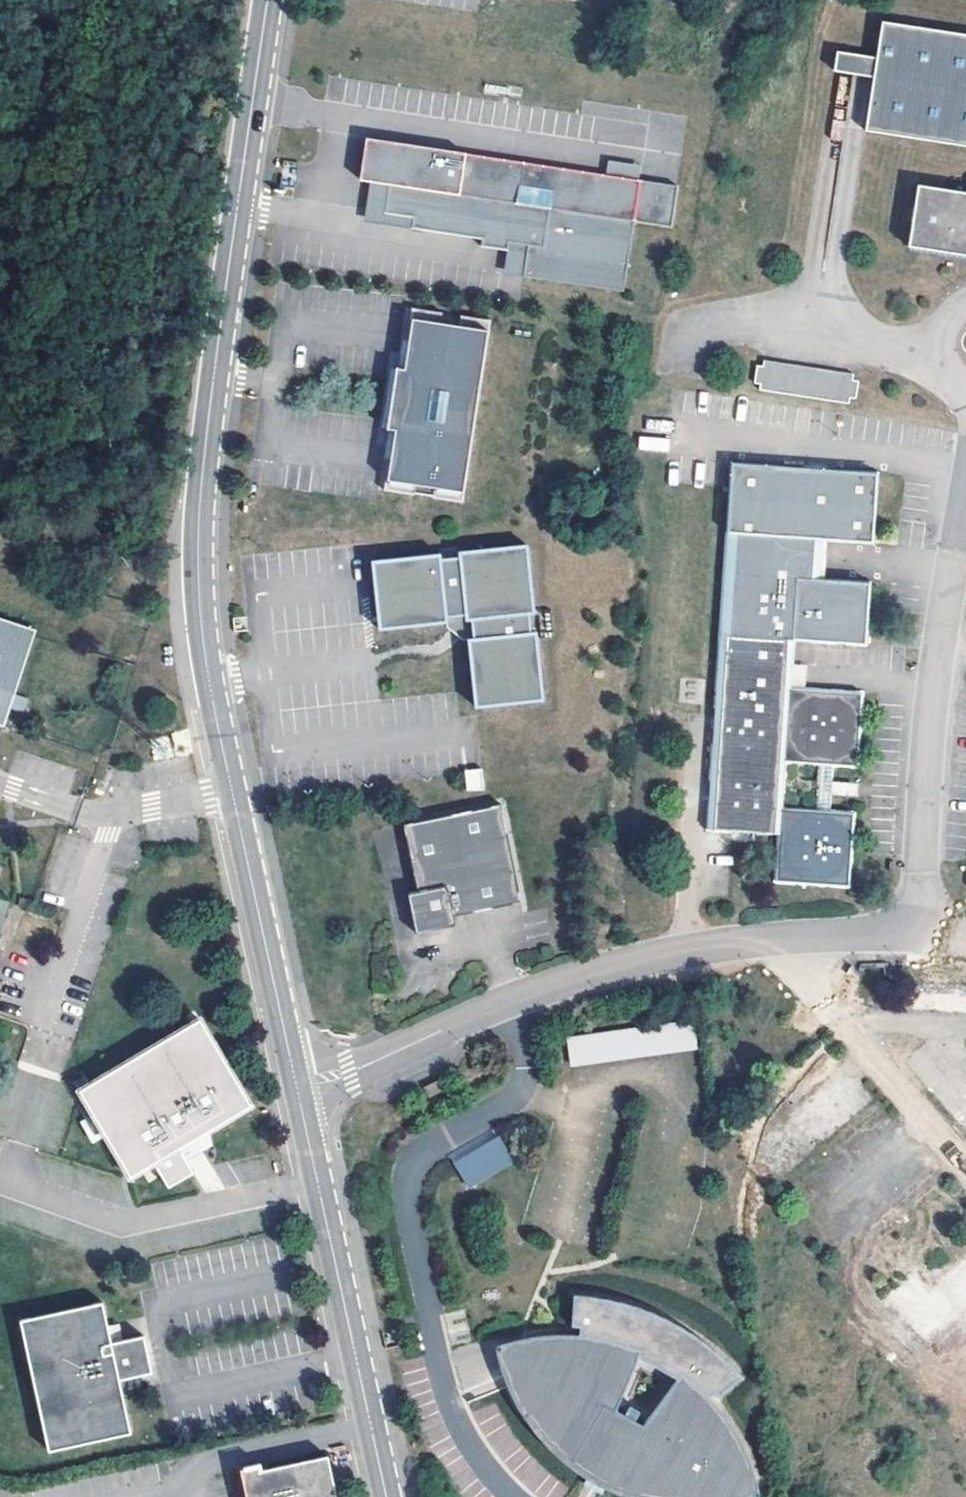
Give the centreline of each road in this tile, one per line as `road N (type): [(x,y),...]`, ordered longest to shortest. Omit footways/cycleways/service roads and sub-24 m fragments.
road 1 (tertiary): [(295,1081),(209,679),(198,555),(213,374),(267,0)]
road 2 (unclassified): [(295,1081),(373,1062),(512,999),(608,968),(778,939),(918,934)]
road 3 (unclassified): [(918,934),(936,675),(965,484)]
road 4 (tertiary): [(386,1496),(295,1081)]

